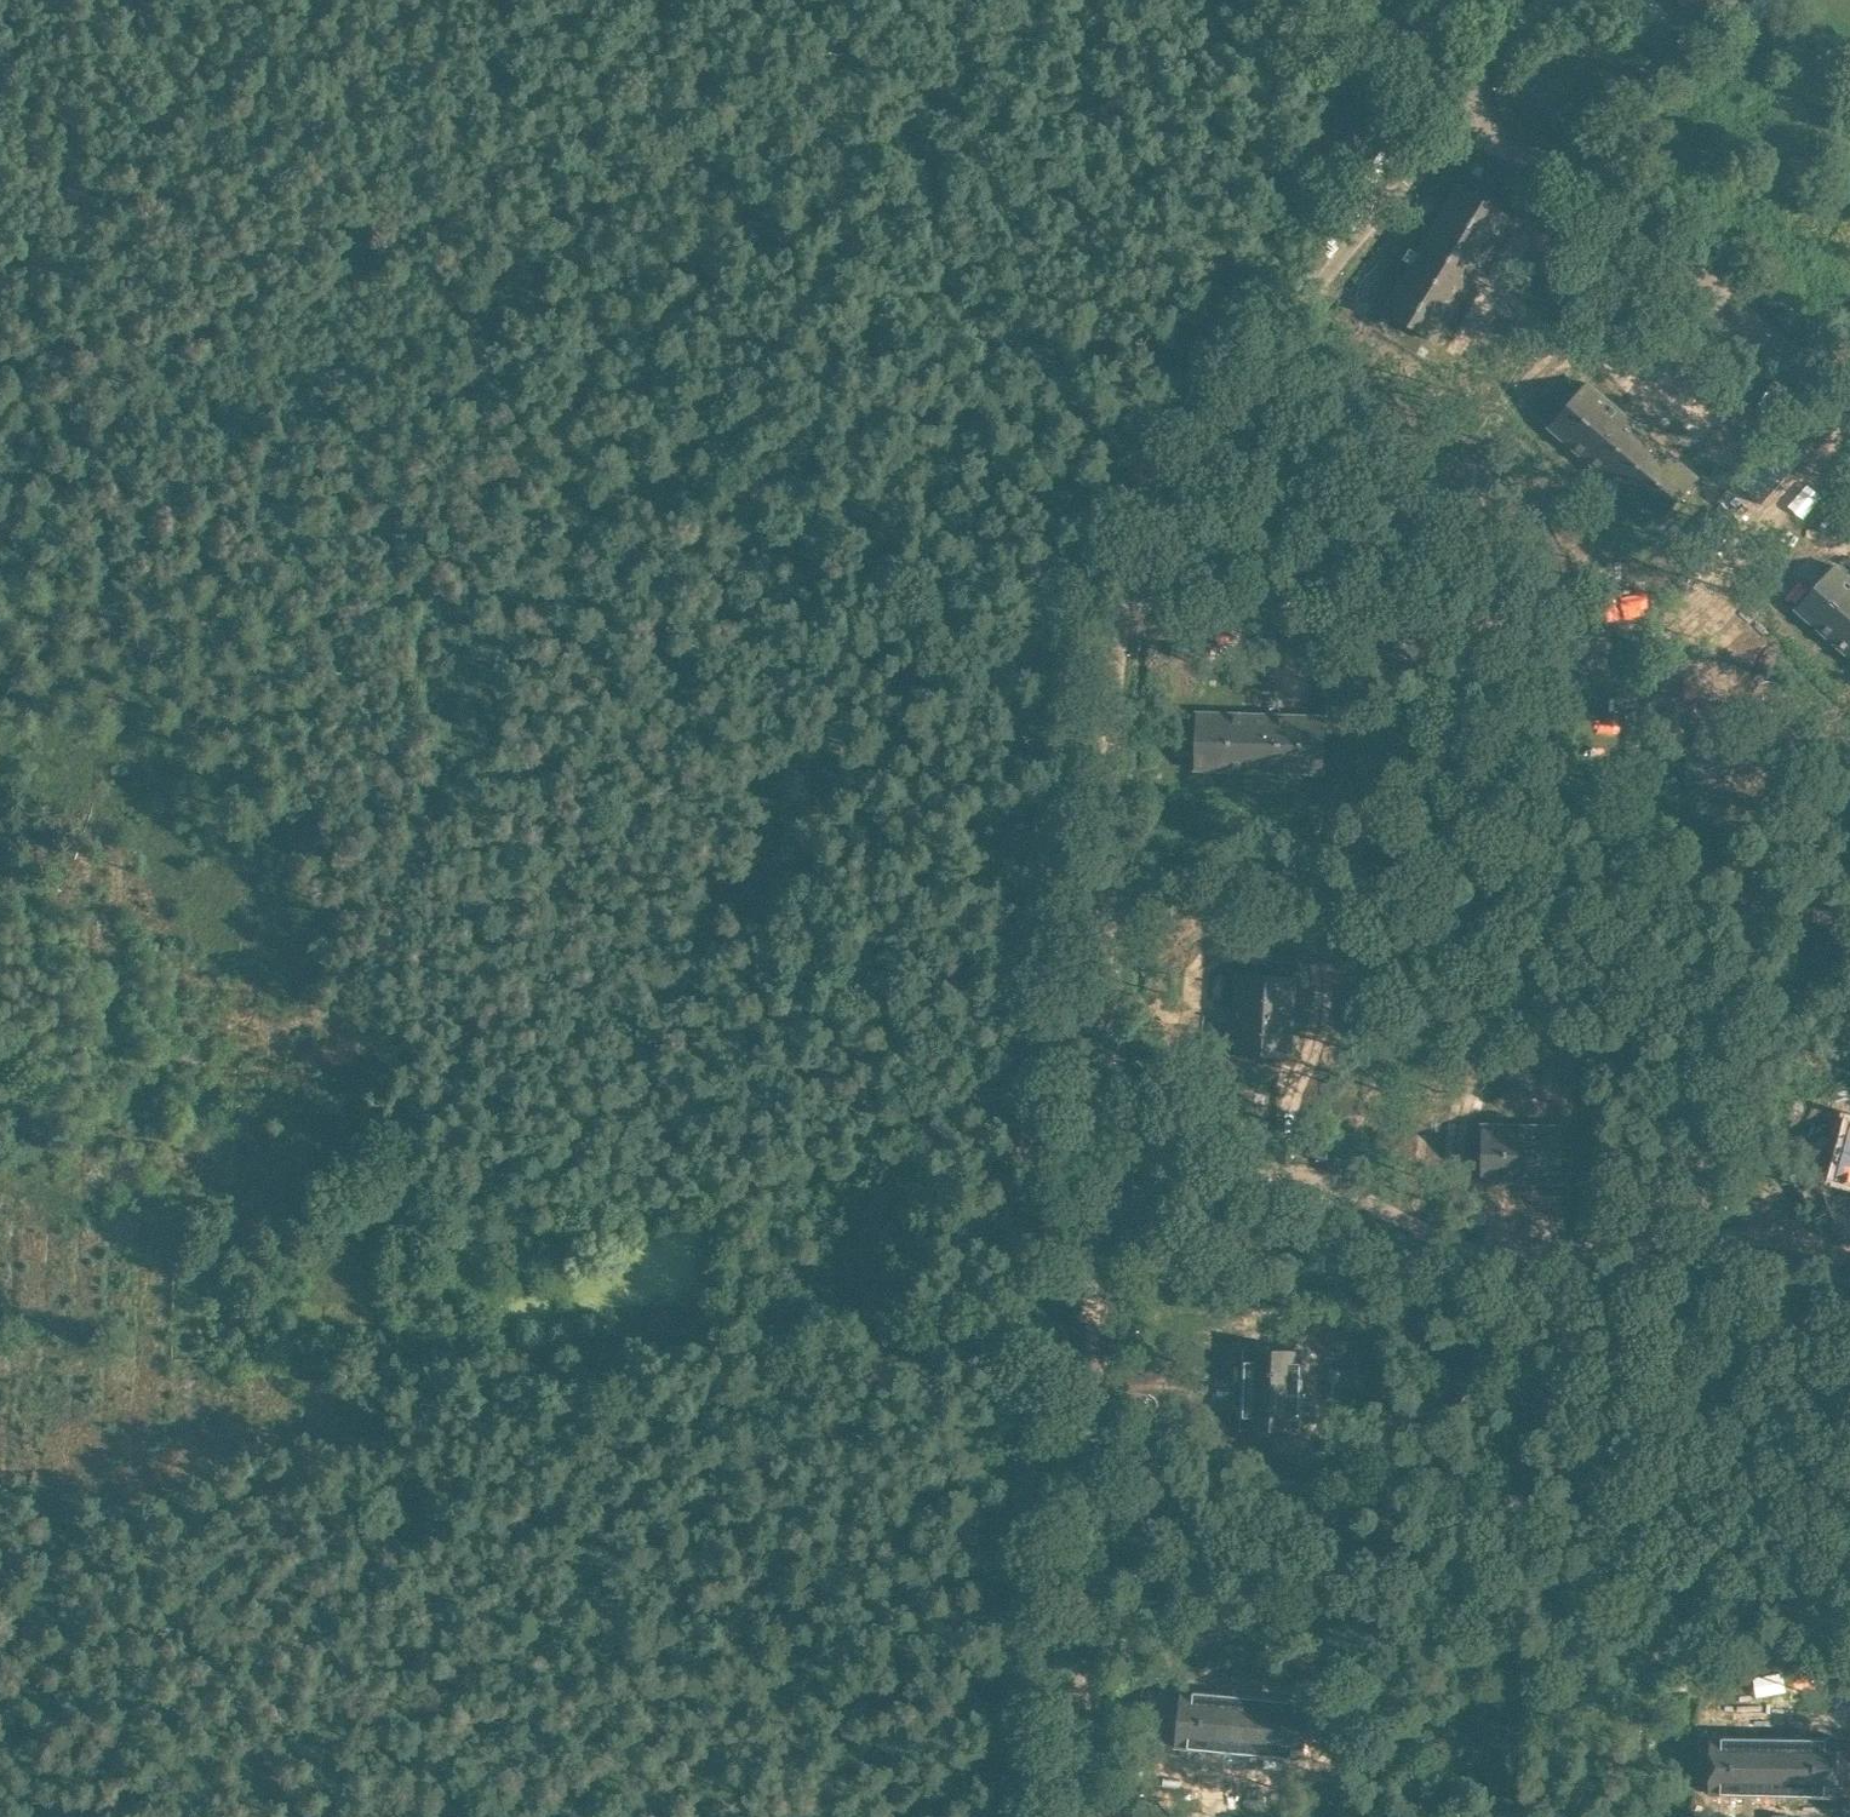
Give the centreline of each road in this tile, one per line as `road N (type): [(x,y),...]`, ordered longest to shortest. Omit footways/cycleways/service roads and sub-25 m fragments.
road 1 (unclassified): [(1849,409),(1585,179),(1475,130),(1485,53),(1551,0)]

